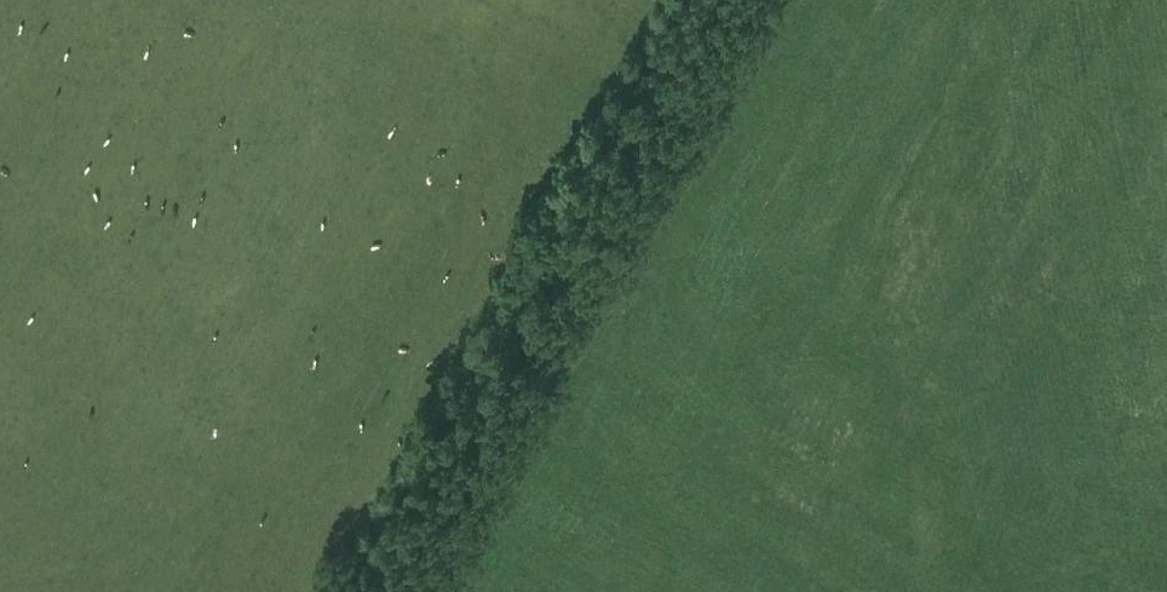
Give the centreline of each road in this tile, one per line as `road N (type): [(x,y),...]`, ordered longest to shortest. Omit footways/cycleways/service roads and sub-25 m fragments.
road 1 (track): [(704,0),(366,591)]

